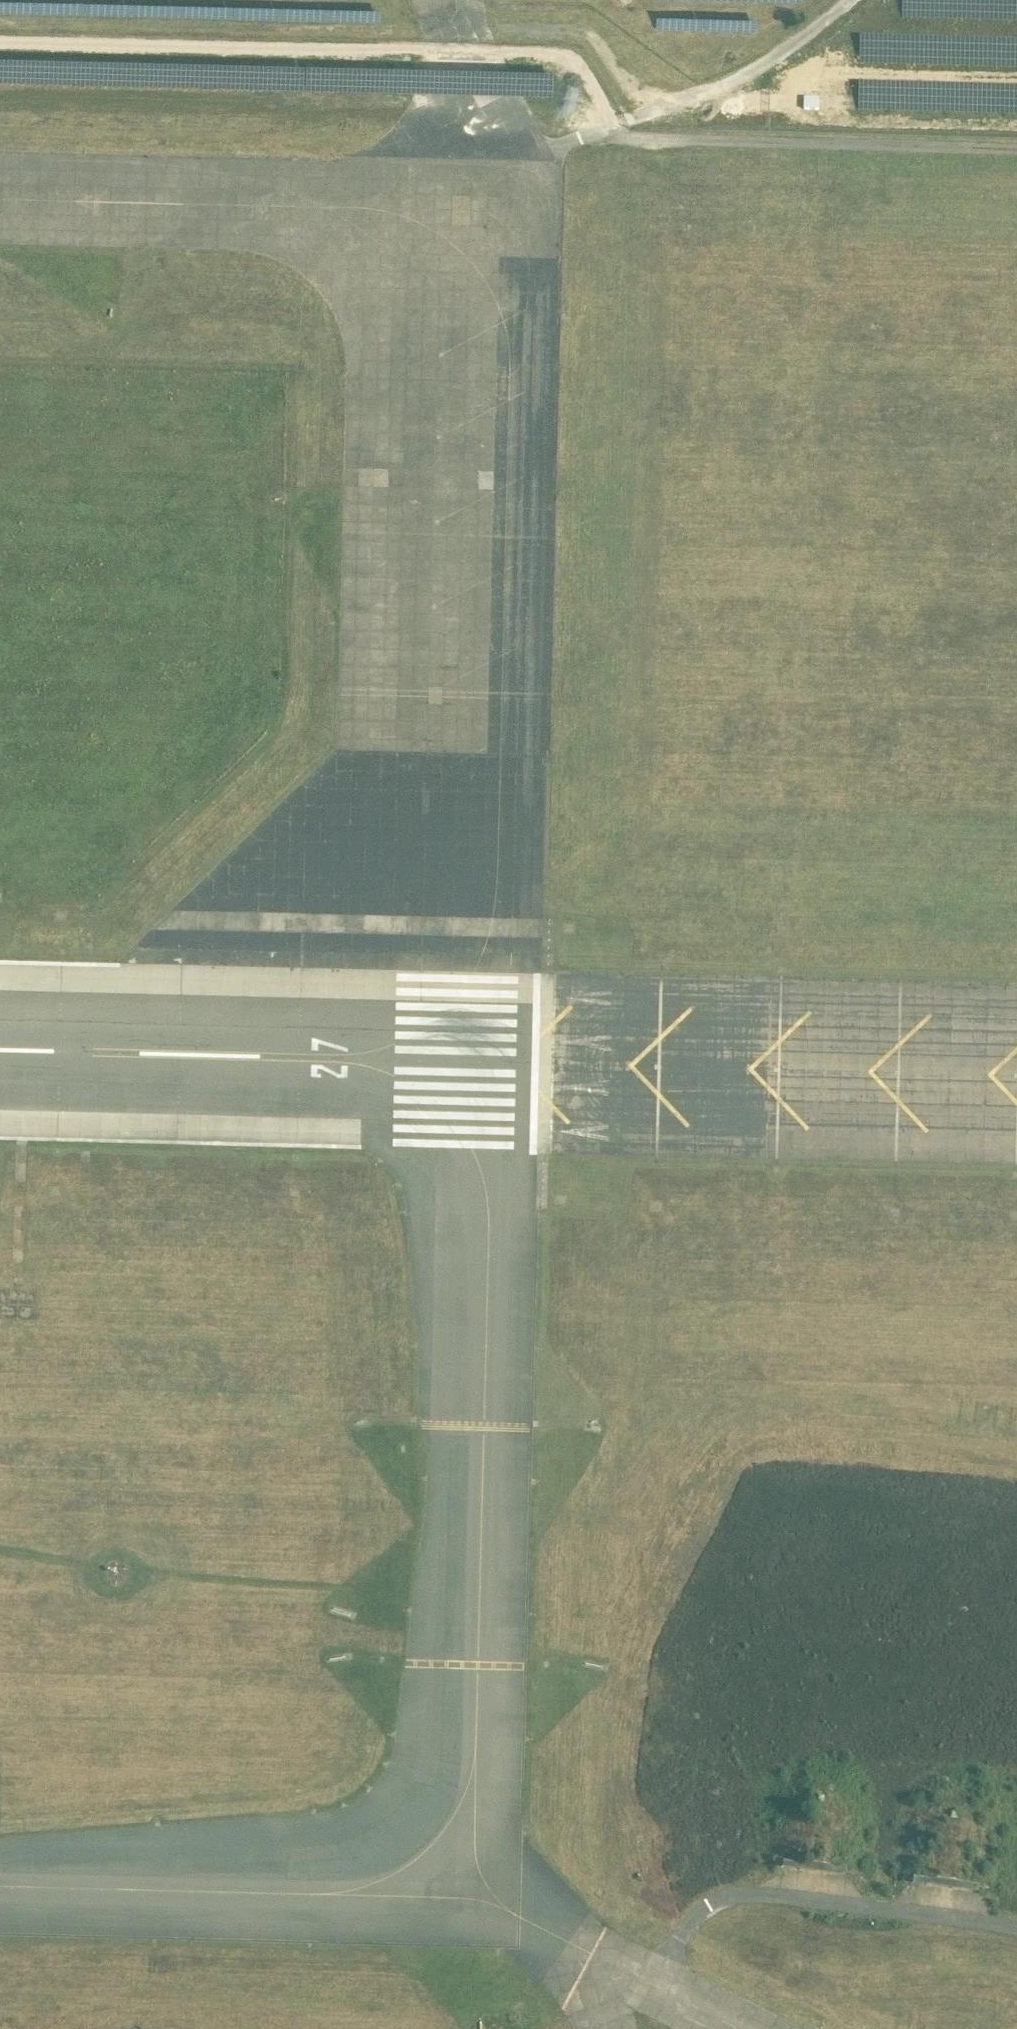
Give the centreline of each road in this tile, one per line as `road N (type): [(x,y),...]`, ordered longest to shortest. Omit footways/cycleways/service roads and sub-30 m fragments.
road 1 (track): [(669,103),(626,83),(582,33),(458,31)]

